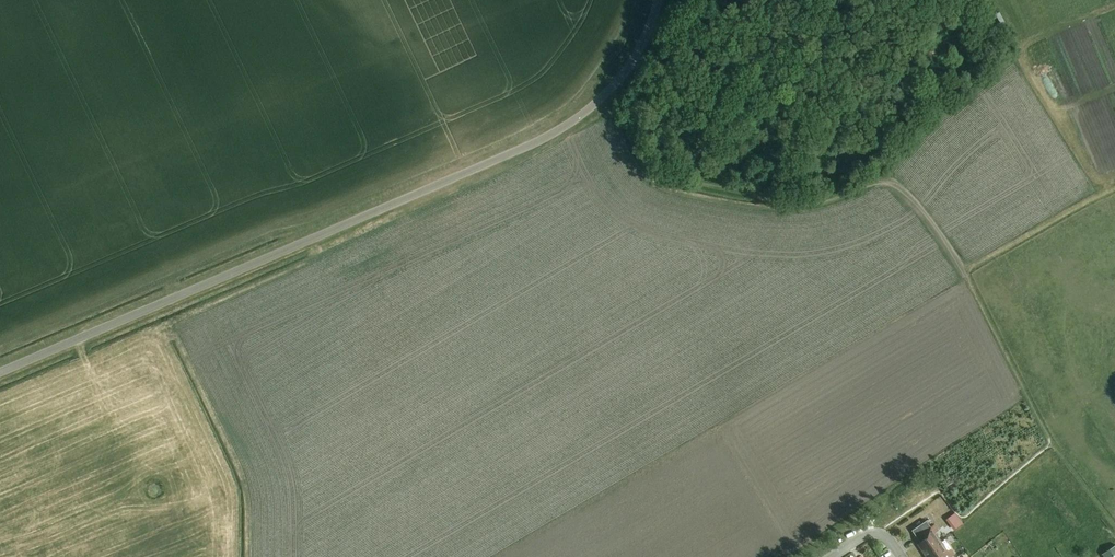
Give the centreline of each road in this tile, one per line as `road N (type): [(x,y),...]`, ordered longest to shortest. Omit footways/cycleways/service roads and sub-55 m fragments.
road 1 (unclassified): [(0,372),(565,125),(626,71),(659,0)]
road 2 (track): [(626,71),(640,87),(634,129),(643,152),(669,176),(792,207),(891,179),(908,191),(964,271),(1114,189)]

